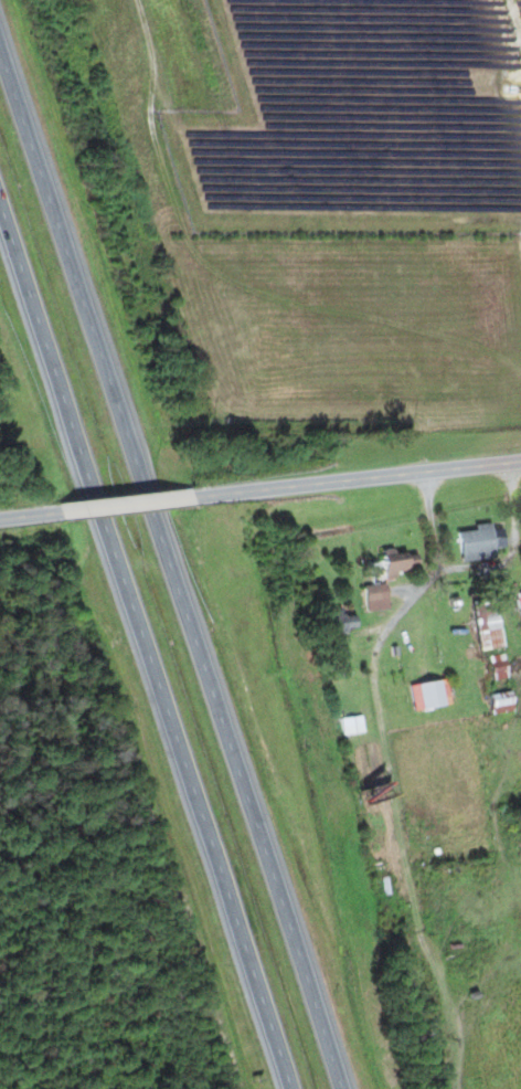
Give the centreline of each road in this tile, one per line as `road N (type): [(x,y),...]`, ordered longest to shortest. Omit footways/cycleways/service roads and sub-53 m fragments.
road 1 (motorway): [(344,1088),(0,47)]
road 2 (motorway): [(0,197),(295,1088)]
road 3 (residential): [(210,499),(520,460)]
road 4 (residential): [(49,517),(210,499)]

